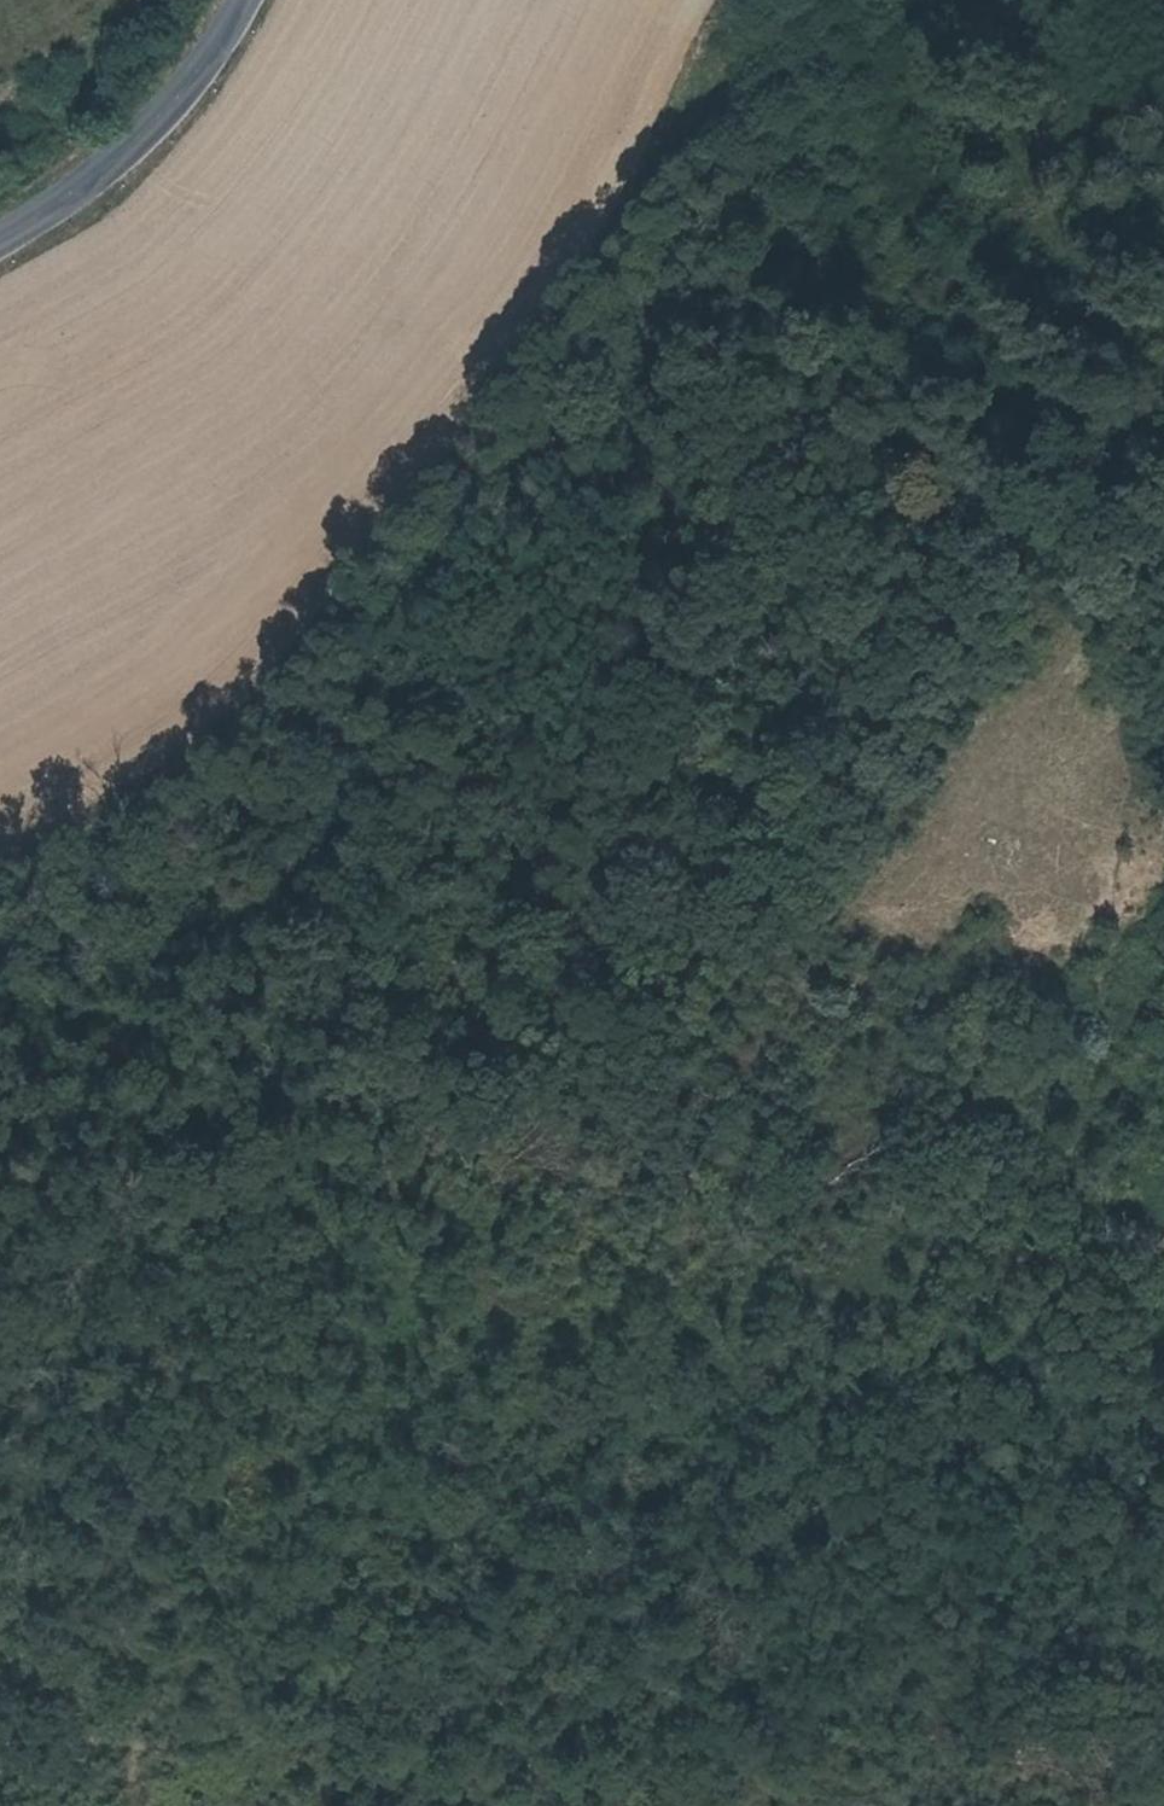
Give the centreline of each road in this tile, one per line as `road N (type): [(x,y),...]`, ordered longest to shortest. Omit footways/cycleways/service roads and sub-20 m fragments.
road 1 (tertiary): [(0,229),(78,186),(199,92),(245,0)]

